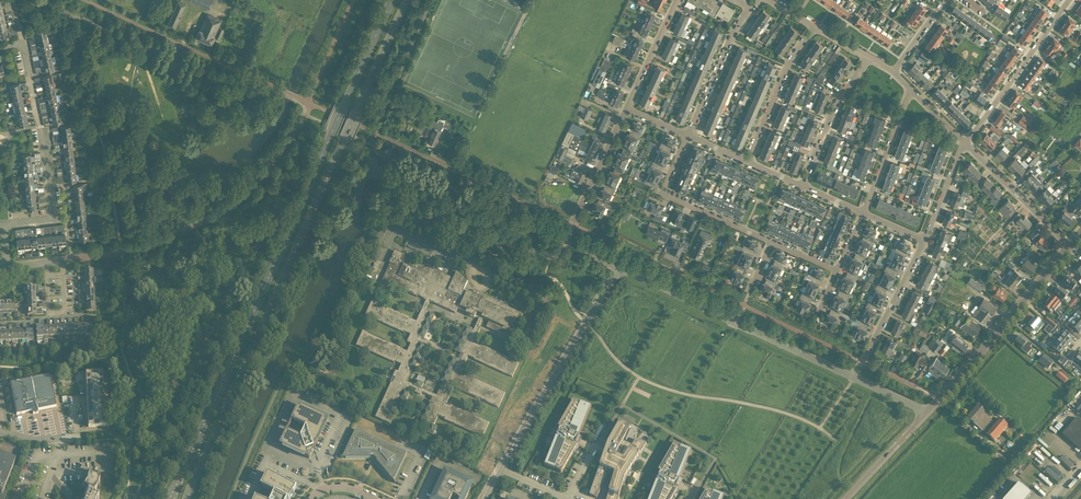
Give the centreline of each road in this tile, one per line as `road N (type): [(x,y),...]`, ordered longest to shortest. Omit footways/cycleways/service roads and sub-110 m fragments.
road 1 (secondary): [(393,0),(168,498)]
road 2 (secondary): [(187,498),(406,0)]
road 3 (residential): [(669,291),(565,238),(626,108)]
road 4 (residential): [(4,223),(54,218),(22,43)]
road 5 (residential): [(928,414),(1070,245)]
road 6 (residential): [(771,242),(664,193),(688,136)]
road 7 (residential): [(965,145),(1067,0)]
road 8 (residential): [(854,377),(924,240)]
road 9 (residential): [(747,162),(789,63),(815,26)]
road 10 (residential): [(802,186),(833,110),(868,56)]
road 11 (residential): [(1070,245),(965,145)]
road 12 (residential): [(688,136),(750,6)]
road 13 (track): [(623,406),(716,459),(697,488)]
road 14 (residential): [(862,213),(909,88)]
road 15 (residential): [(854,377),(737,324)]
road 16 (residential): [(46,262),(50,316),(66,316),(63,260)]

